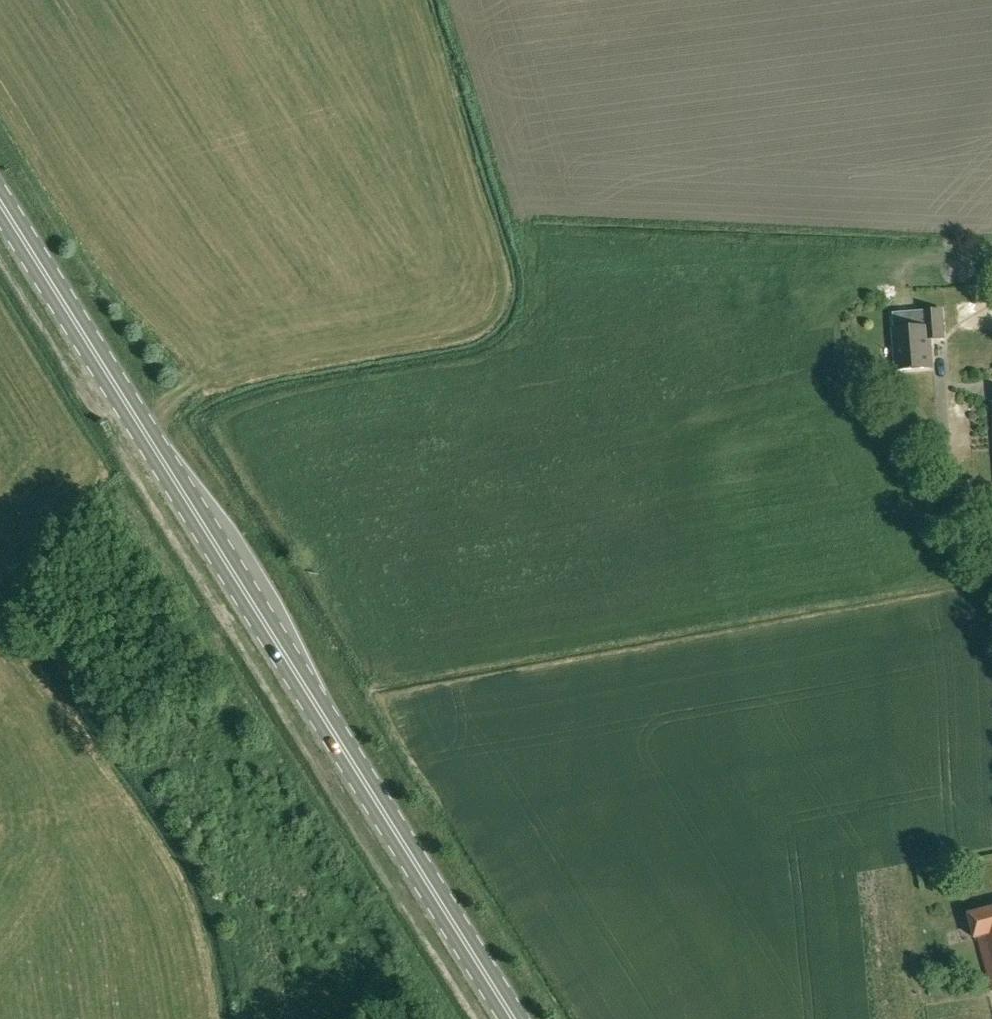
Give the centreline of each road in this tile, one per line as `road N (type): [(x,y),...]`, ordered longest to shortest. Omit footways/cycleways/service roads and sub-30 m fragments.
road 1 (primary): [(513,1018),(0,213)]

